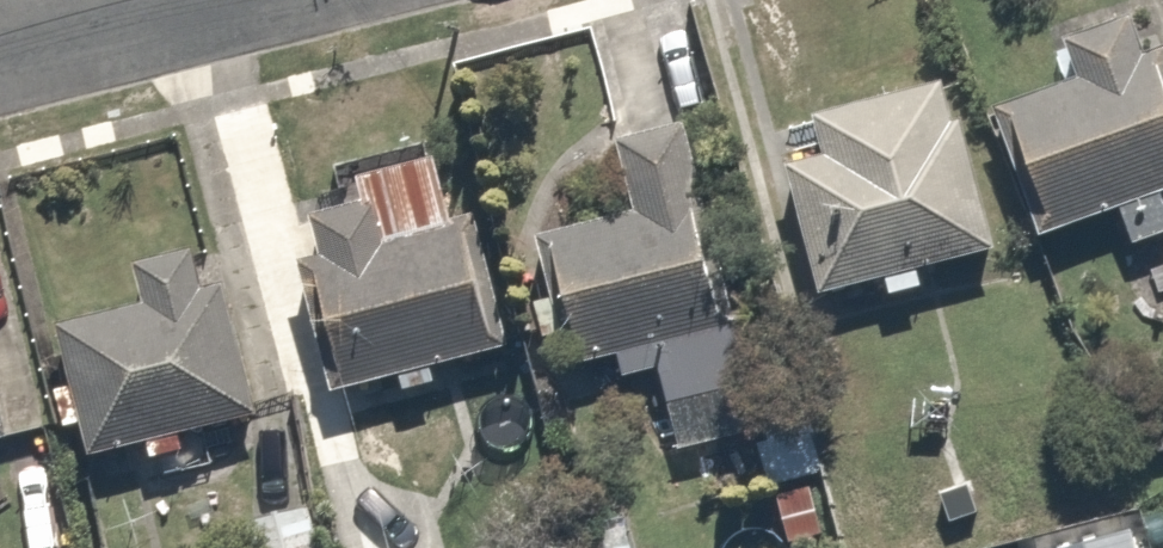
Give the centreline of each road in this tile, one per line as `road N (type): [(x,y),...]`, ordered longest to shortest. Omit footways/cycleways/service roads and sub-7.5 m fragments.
road 1 (residential): [(0,57),(215,0)]

